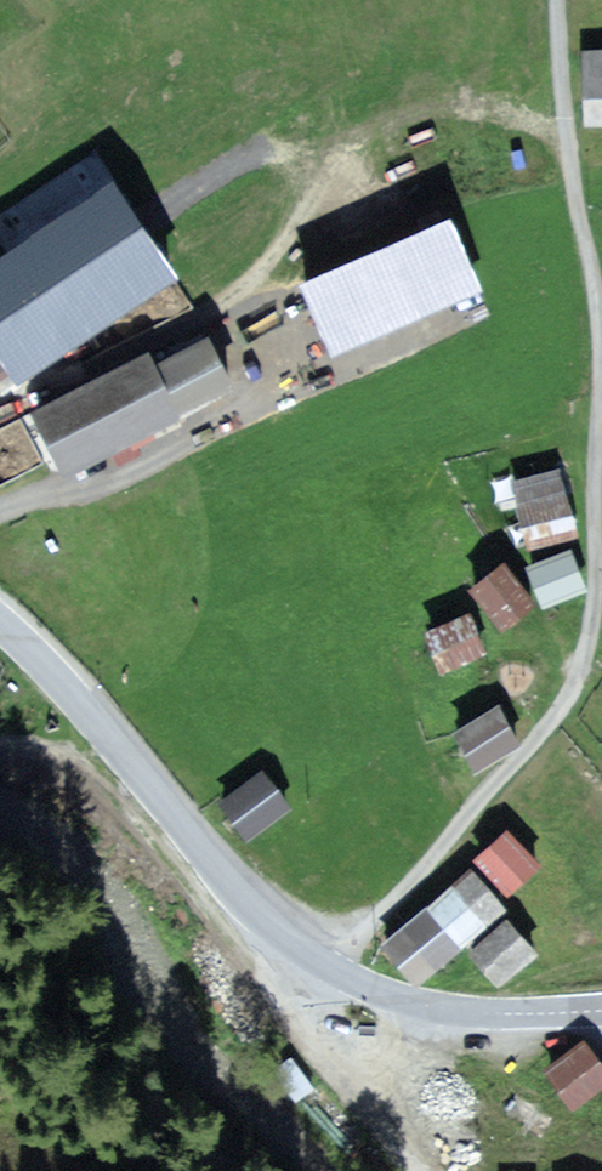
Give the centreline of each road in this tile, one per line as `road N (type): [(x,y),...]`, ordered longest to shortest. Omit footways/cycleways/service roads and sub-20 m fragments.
road 1 (track): [(324,963),(411,878),(541,726),(580,652),(591,591),(596,351),(567,173),(553,0)]
road 2 (secondary): [(601,1011),(448,1010),(338,973),(251,907),(132,761),(0,622)]
road 3 (track): [(0,747),(132,761)]

